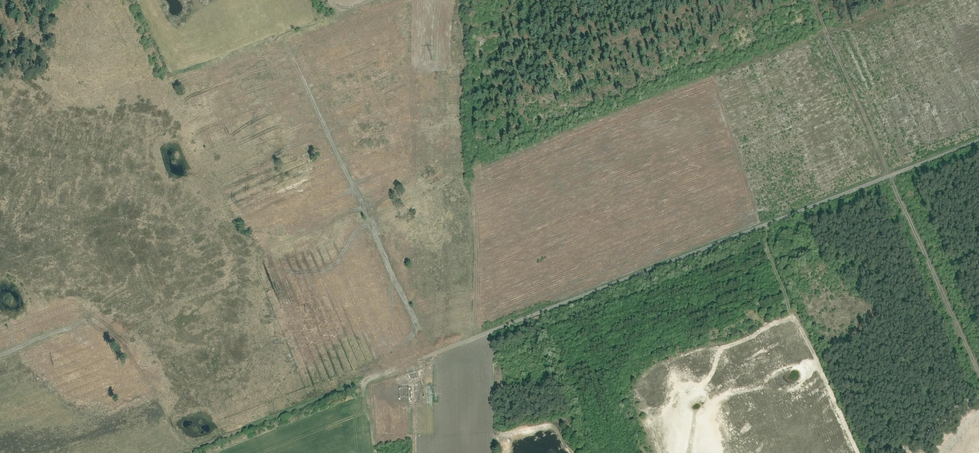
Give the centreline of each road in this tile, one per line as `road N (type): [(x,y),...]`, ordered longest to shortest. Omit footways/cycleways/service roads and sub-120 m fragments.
road 1 (unclassified): [(978,141),(378,374),(367,393)]
road 2 (track): [(907,0),(824,35),(978,371)]
road 3 (track): [(285,39),(426,346)]

